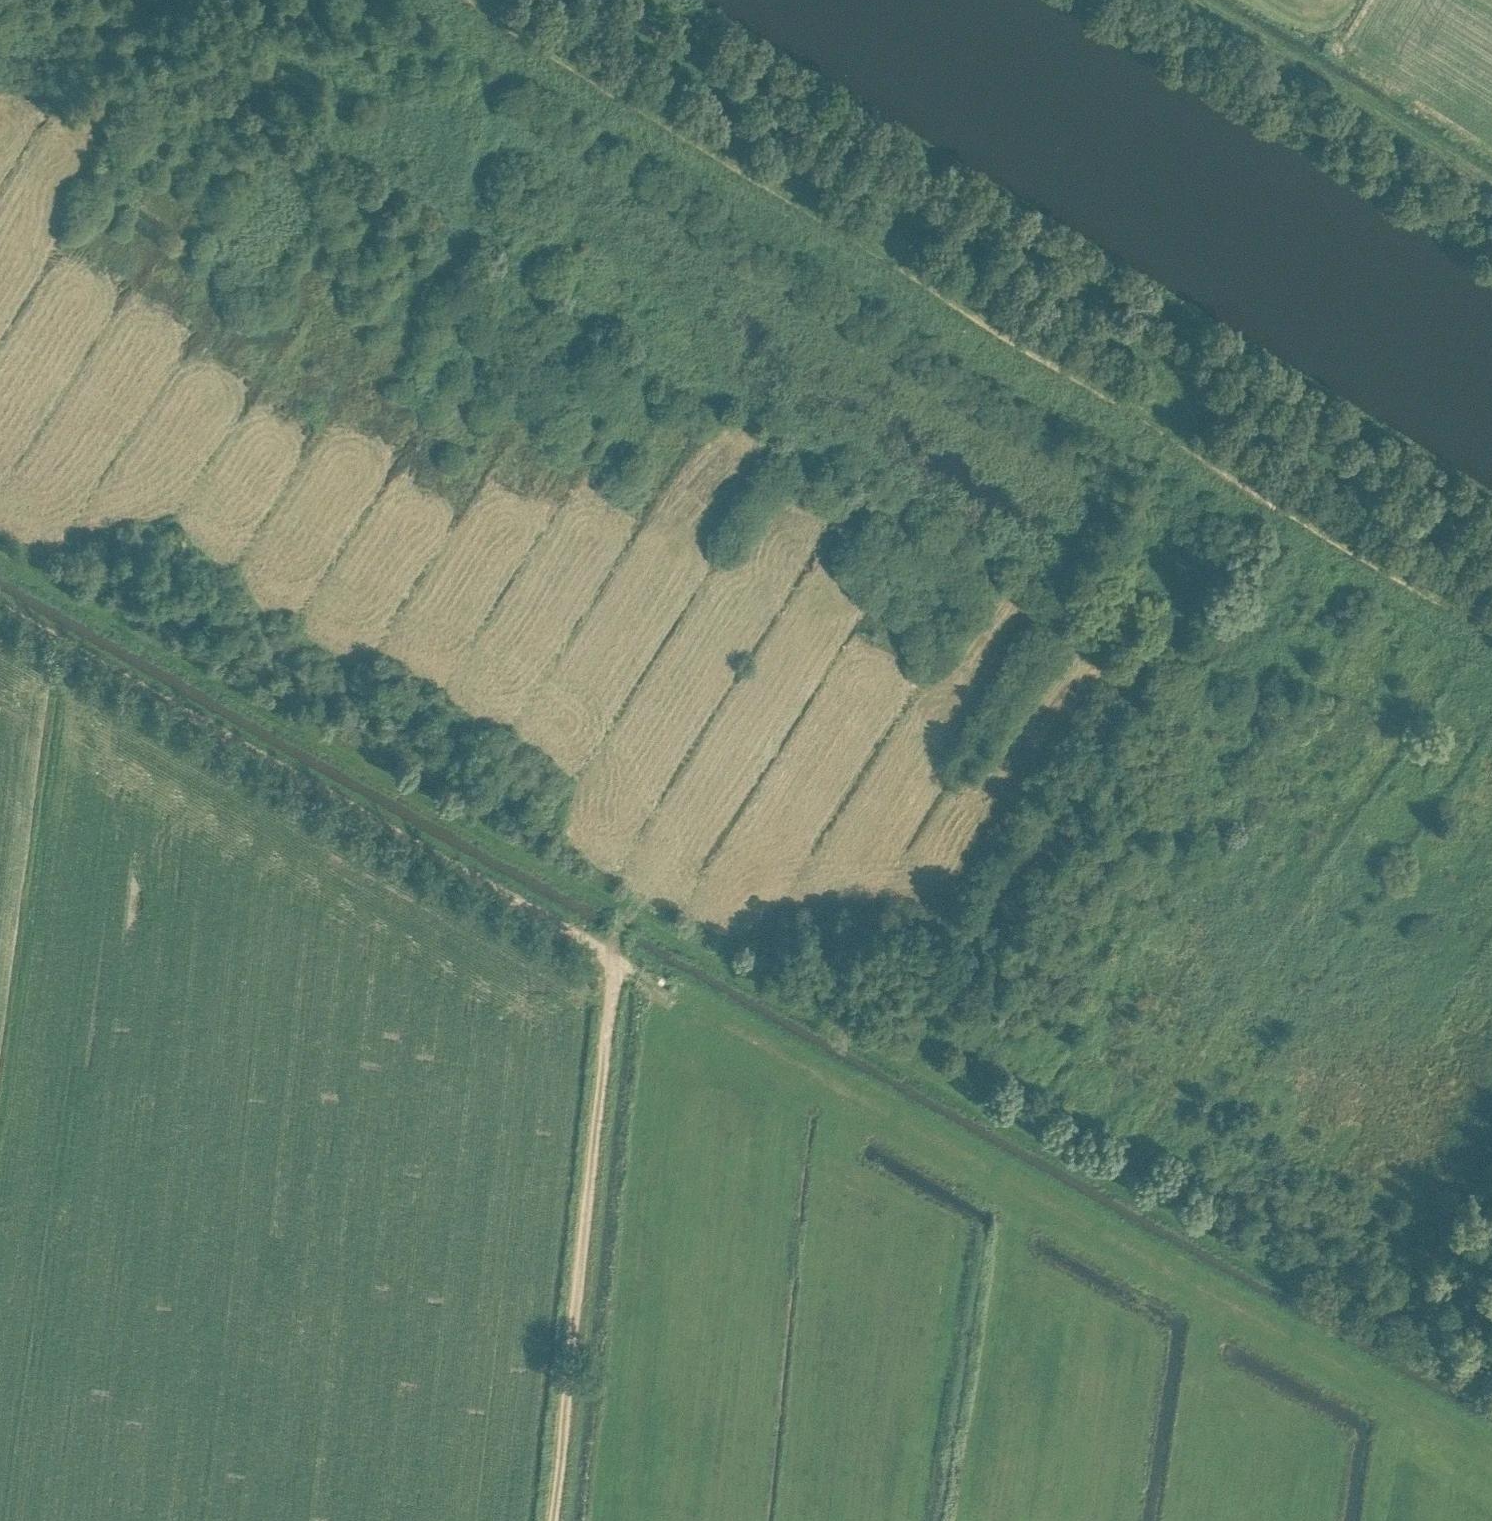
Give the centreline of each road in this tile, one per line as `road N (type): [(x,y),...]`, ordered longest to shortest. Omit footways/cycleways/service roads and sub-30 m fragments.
road 1 (track): [(614,959),(0,614)]
road 2 (track): [(552,1520),(614,959)]

